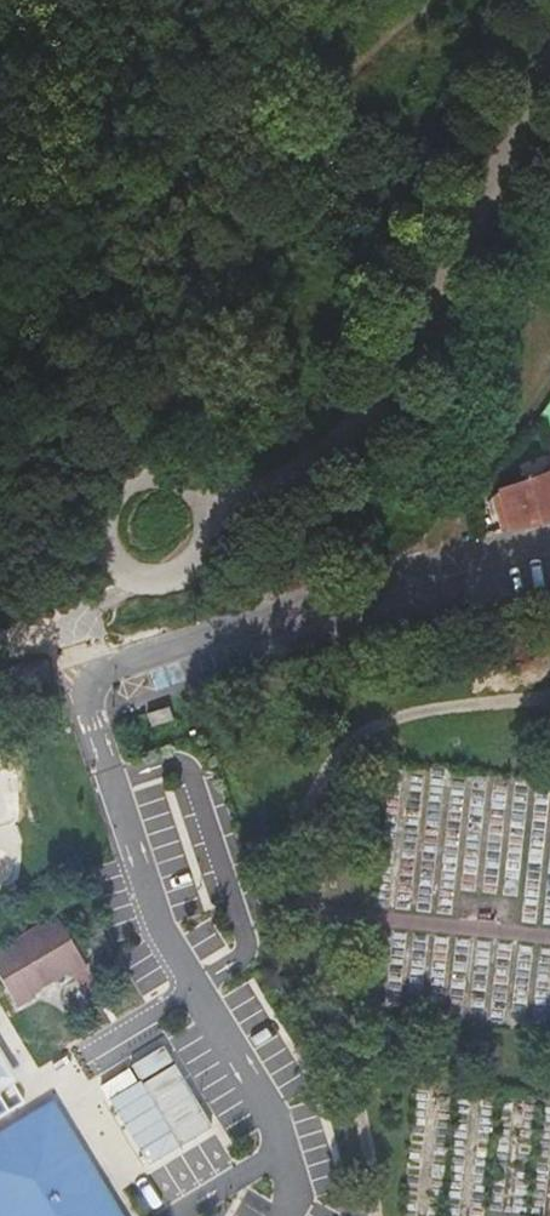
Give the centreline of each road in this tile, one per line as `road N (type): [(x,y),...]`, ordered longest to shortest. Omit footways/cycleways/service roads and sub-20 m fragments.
road 1 (unclassified): [(549,56),(372,412),(292,477),(207,503)]
road 2 (residential): [(549,539),(373,582),(82,679)]
road 3 (unclassified): [(98,525),(111,560),(159,580),(202,553),(207,503)]
road 4 (unclassified): [(207,503),(186,478),(138,470),(109,490),(98,525)]

